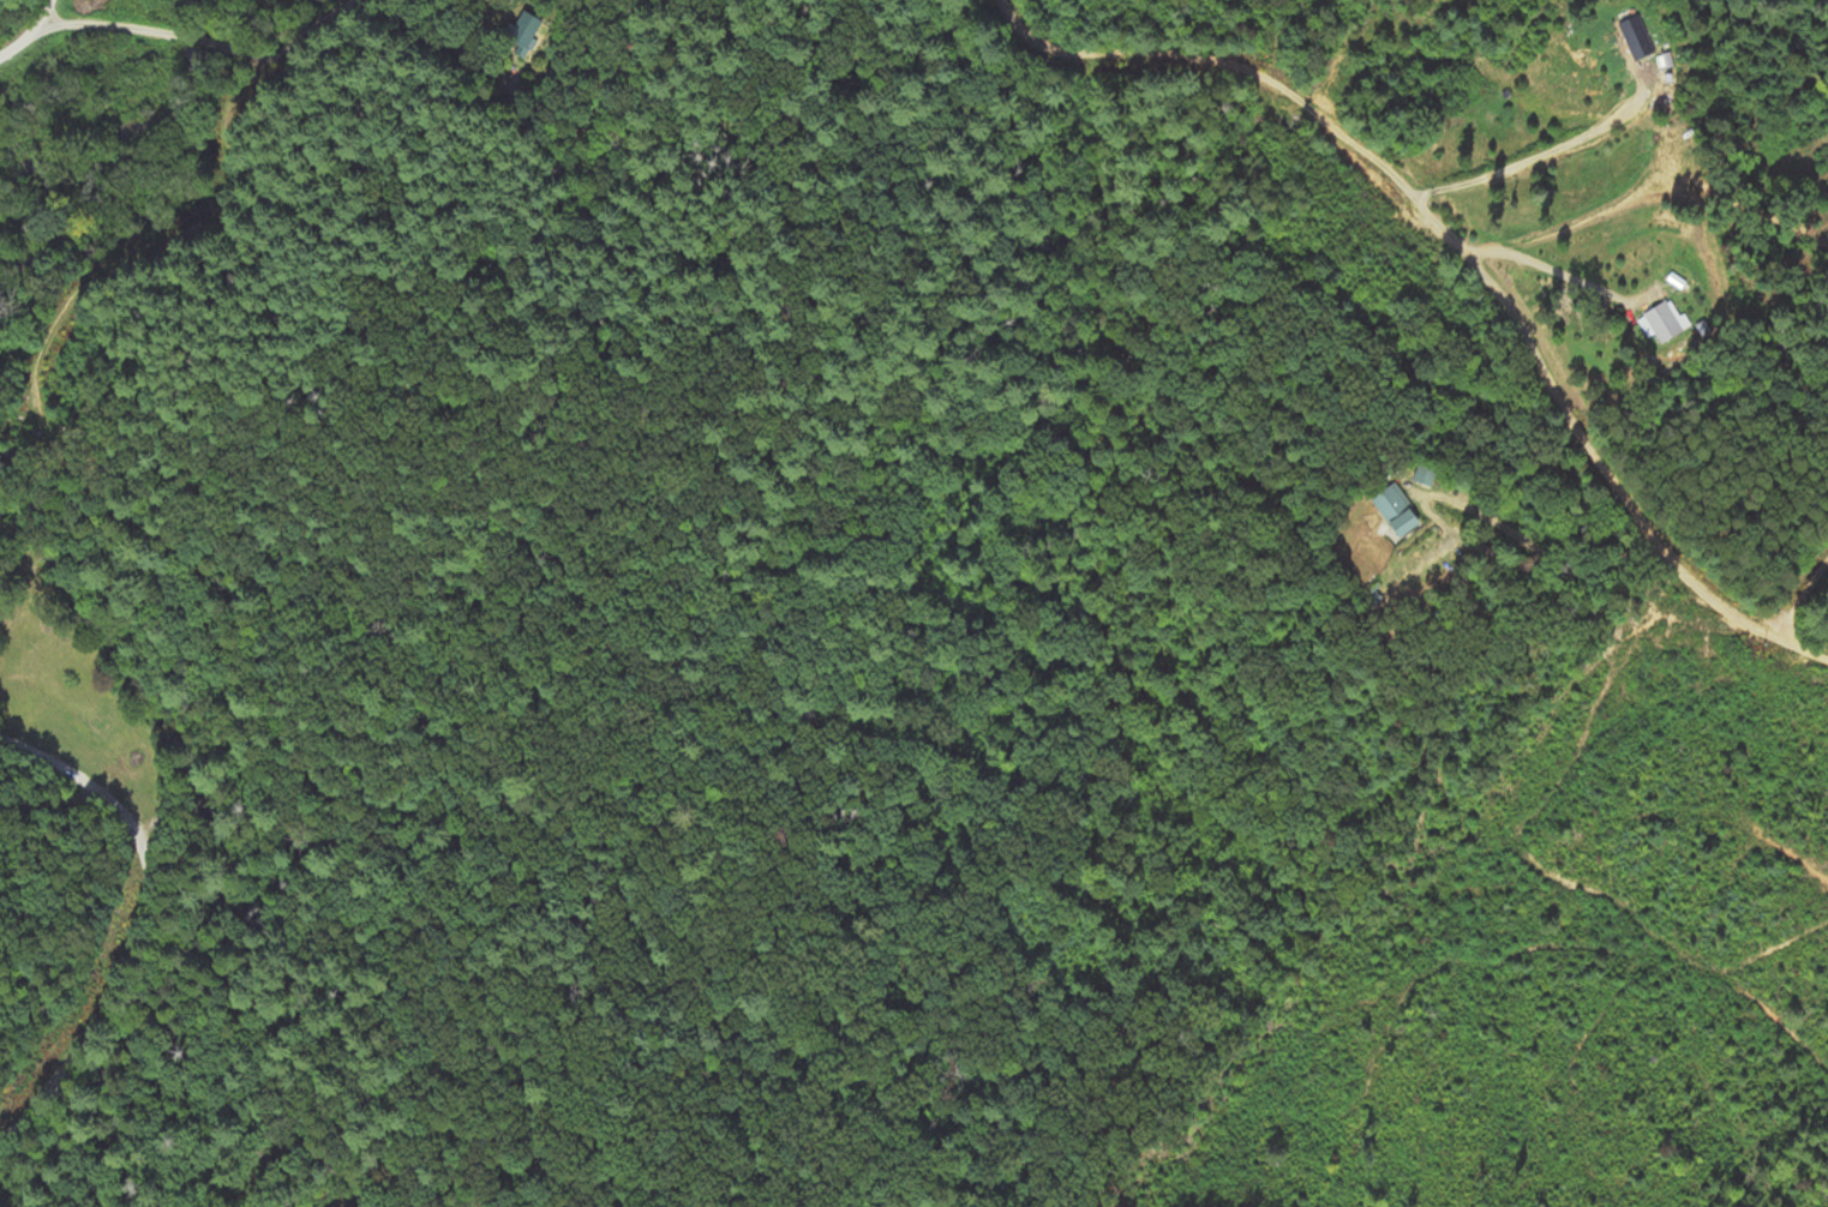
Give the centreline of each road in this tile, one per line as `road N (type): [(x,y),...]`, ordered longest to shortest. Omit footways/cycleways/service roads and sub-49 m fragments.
road 1 (residential): [(1827,656),(1742,620),(1686,581),(1572,426),(1510,308),(1391,174),(1323,118),(1261,78),(1205,58),(1053,50),(1013,28),(993,0)]
road 2 (residential): [(0,1123),(54,1075),(143,924),(156,875),(154,842),(131,815),(0,744)]
road 3 (residential): [(41,19),(269,56),(354,0)]

